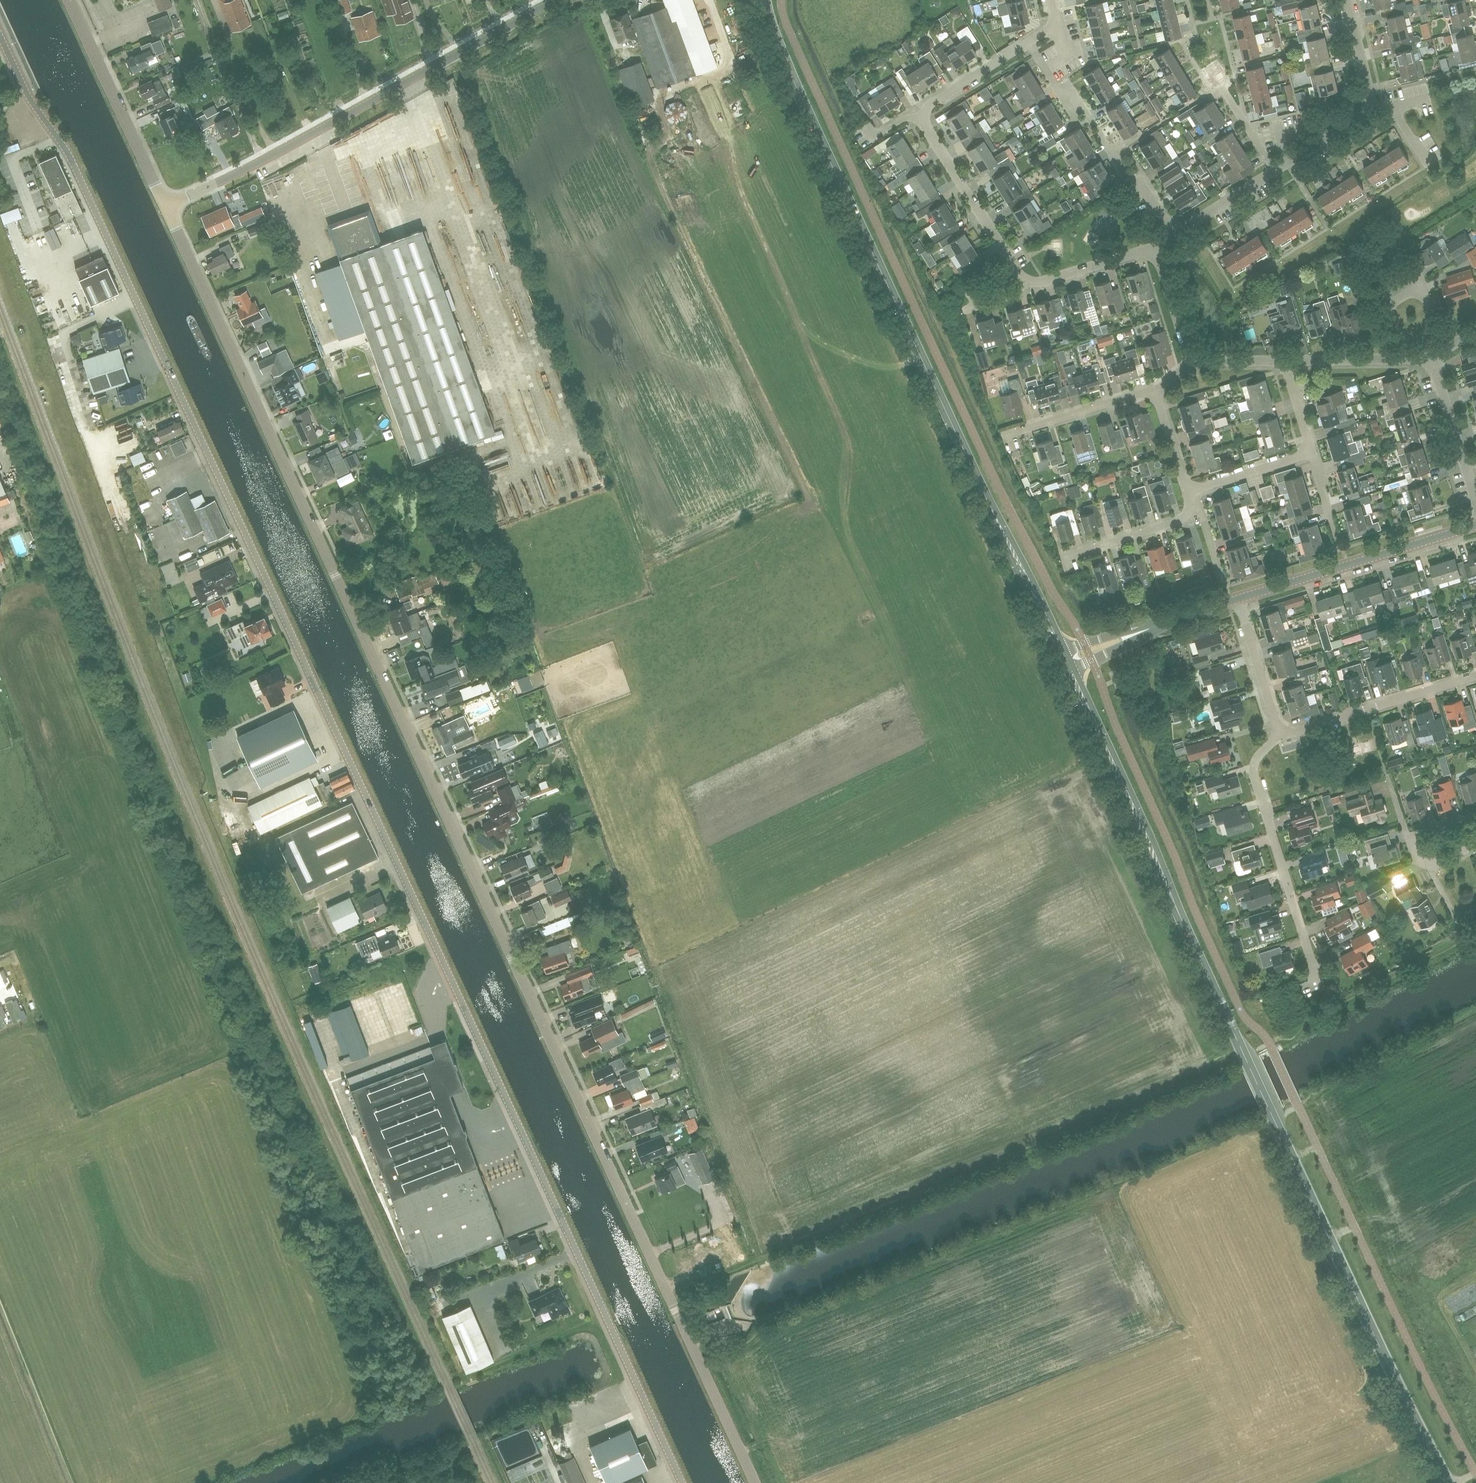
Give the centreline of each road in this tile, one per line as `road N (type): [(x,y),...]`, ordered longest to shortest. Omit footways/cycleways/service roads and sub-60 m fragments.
road 1 (tertiary): [(682,1482),(69,156),(0,36)]
road 2 (unclassified): [(754,1482),(164,206)]
road 3 (secondary): [(1448,1482),(1065,662)]
road 4 (secondary): [(1065,662),(761,0)]
road 5 (unclassified): [(164,206),(555,0)]
road 6 (residential): [(1323,991),(1252,776),(1277,737)]
road 7 (tertiary): [(1238,599),(1475,525)]
road 8 (unclassified): [(164,206),(69,0)]
road 9 (residential): [(1275,171),(1369,108),(1348,0)]
road 10 (residential): [(1475,675),(1277,737)]
road 11 (residential): [(1019,286),(923,117)]
road 12 (tertiary): [(1065,662),(1238,599)]
road 13 (residential): [(923,117),(938,99),(1058,24)]
road 14 (residential): [(1001,437),(1155,391)]
road 15 (residential): [(1284,364),(1432,361)]
road 16 (residential): [(1475,499),(1432,361)]
road 17 (residential): [(1060,559),(1177,521),(1193,507)]
road 18 (residential): [(1277,737),(1238,599)]
road 19 (residential): [(1019,286),(1153,249)]
road 20 (residential): [(1187,491),(1311,455)]
road 21 (residential): [(1153,249),(1189,368)]
road 22 (track): [(1475,1368),(1440,1300),(1442,1290),(1475,1275)]
road 23 (residential): [(1174,237),(1275,171)]

